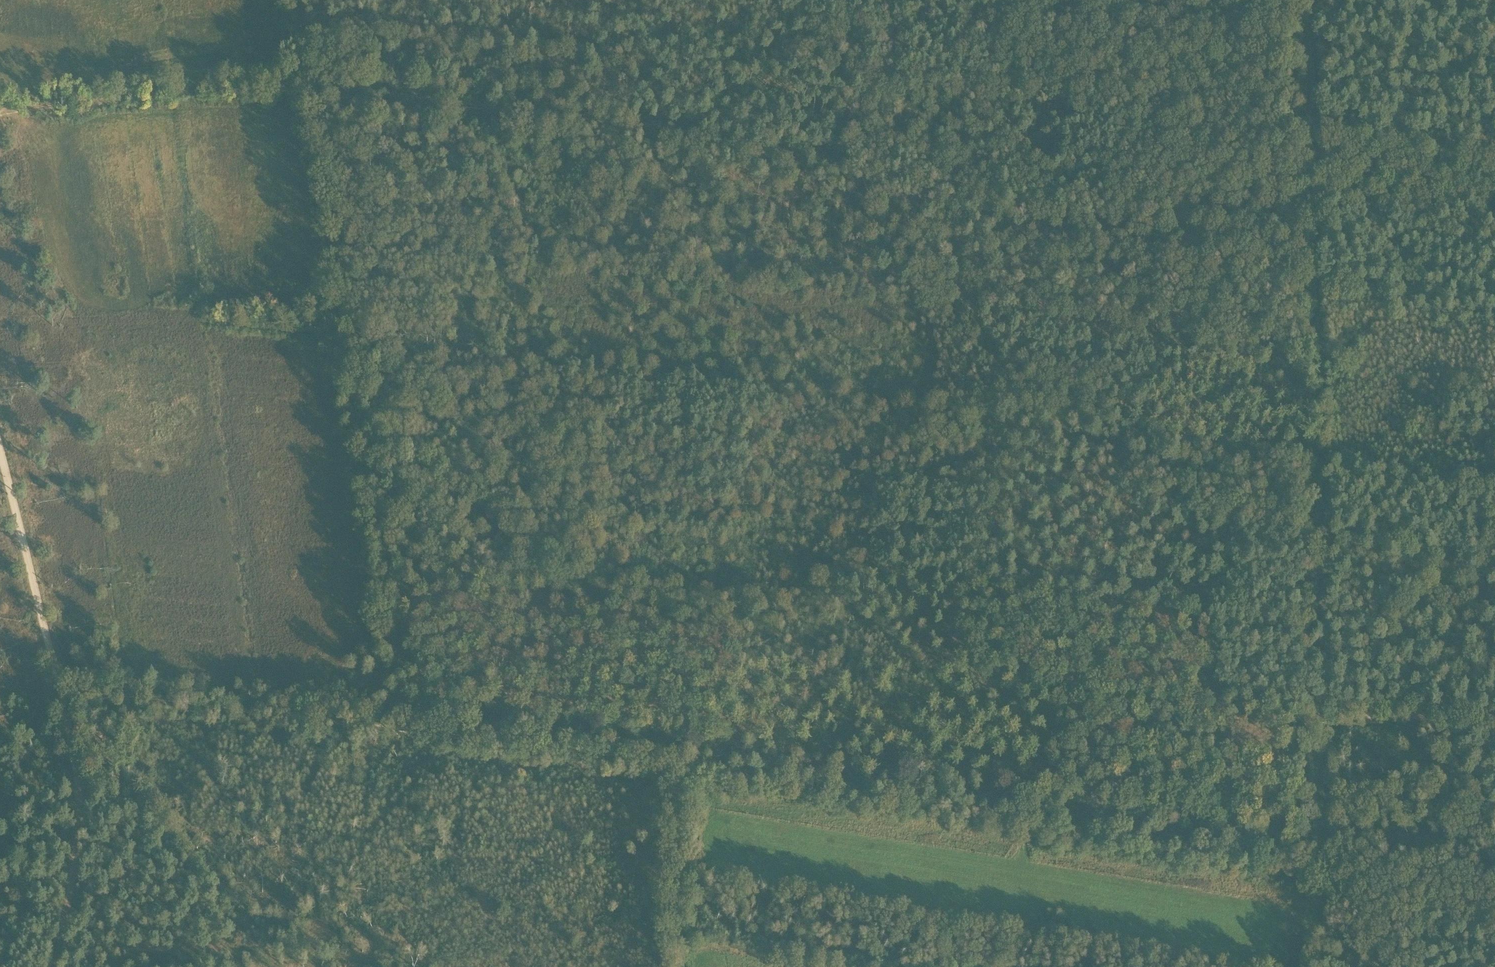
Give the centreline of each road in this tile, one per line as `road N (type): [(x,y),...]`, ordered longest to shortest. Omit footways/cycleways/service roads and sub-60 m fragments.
road 1 (track): [(1309,723),(1316,851),(1295,869),(678,763)]
road 2 (track): [(404,730),(61,694)]
road 3 (track): [(678,763),(404,730)]
road 4 (track): [(60,945),(76,806),(61,694)]
road 5 (track): [(61,694),(0,455)]
road 6 (track): [(678,763),(677,966)]
road 7 (track): [(1494,731),(1419,716),(1335,718)]

